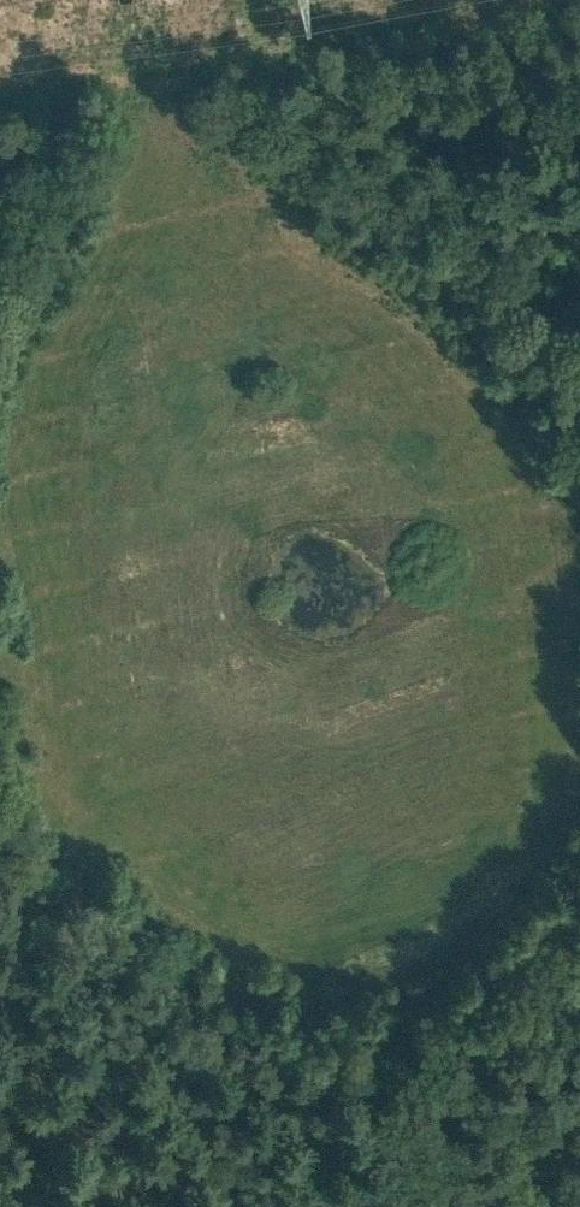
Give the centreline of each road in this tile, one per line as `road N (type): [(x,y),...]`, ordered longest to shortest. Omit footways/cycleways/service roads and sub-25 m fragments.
road 1 (track): [(579,1108),(458,1206)]

